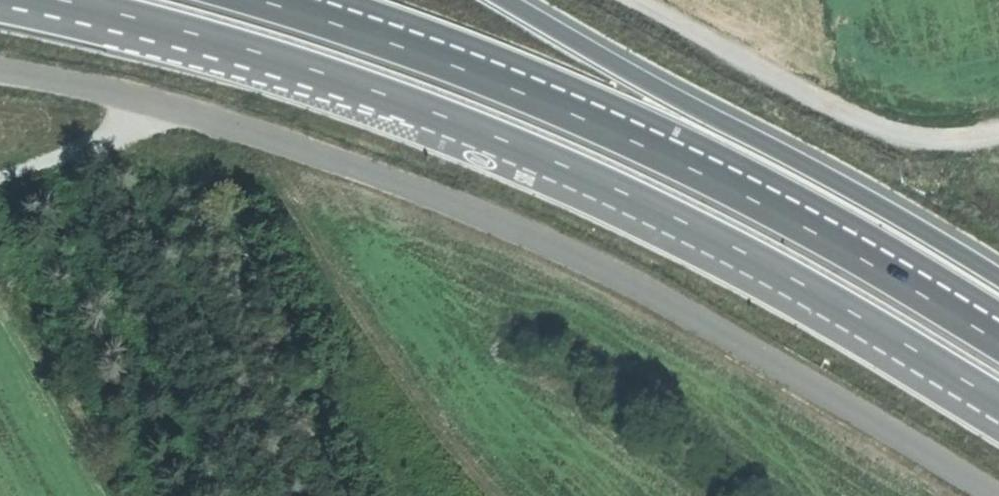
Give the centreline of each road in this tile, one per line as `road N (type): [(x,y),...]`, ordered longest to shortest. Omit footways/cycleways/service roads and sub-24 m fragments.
road 1 (trunk): [(67,0),(317,70),(566,166),(799,282),(998,401)]
road 2 (trunk): [(998,344),(694,170),(458,67),(257,0)]
road 3 (secondary): [(998,282),(505,0)]
road 4 (track): [(596,0),(908,179),(998,149)]

